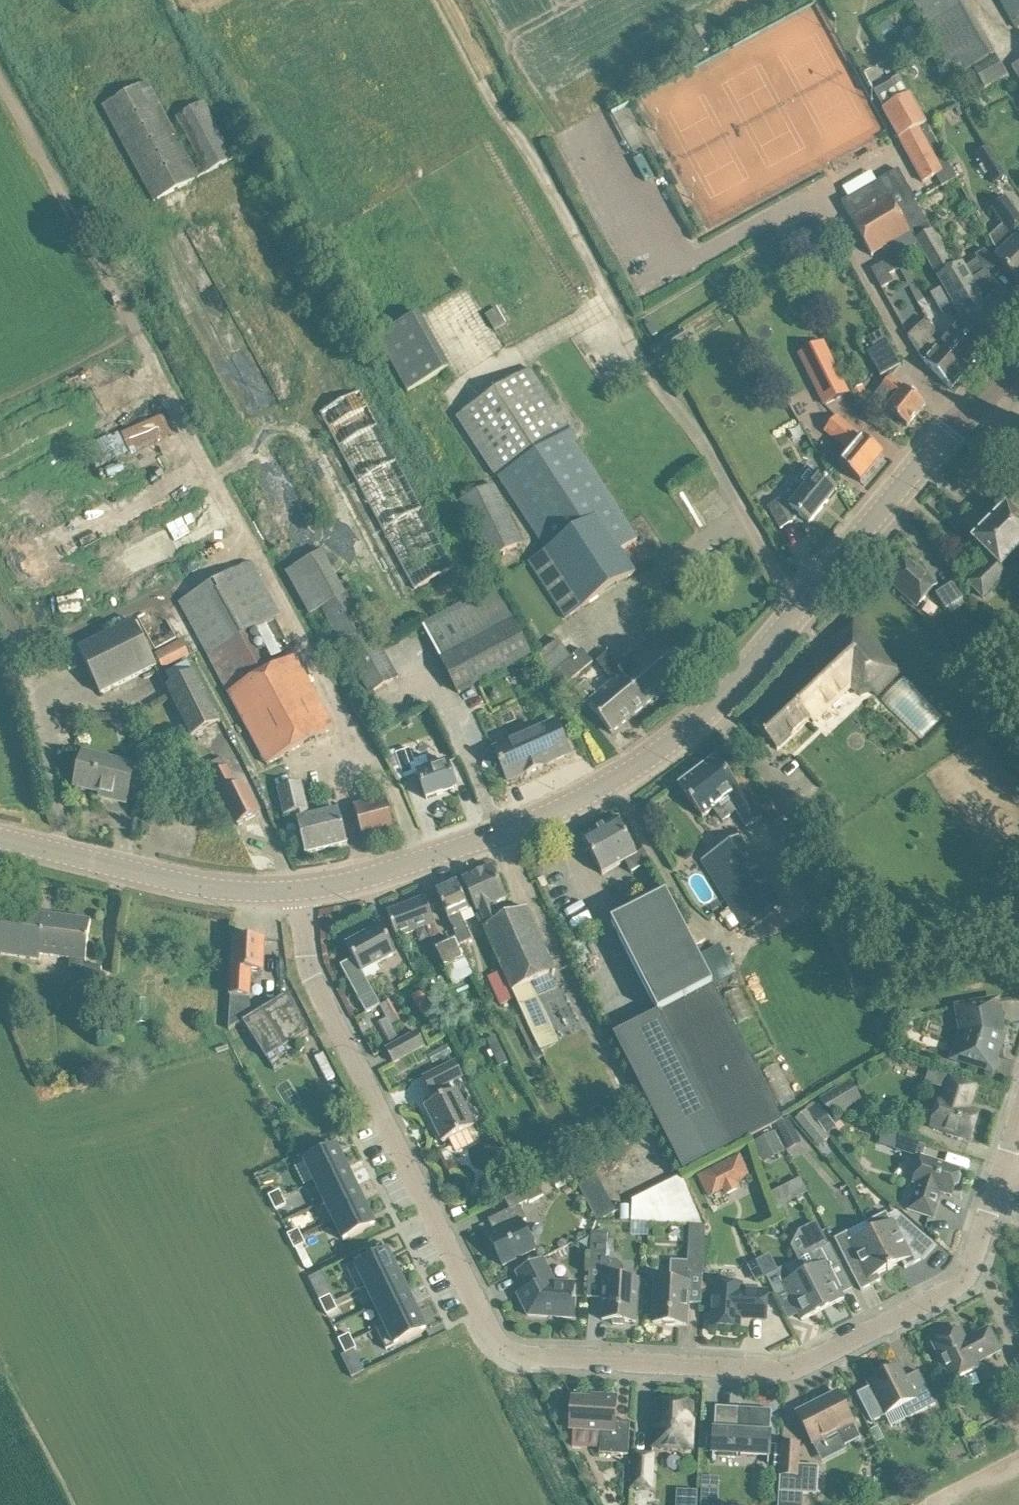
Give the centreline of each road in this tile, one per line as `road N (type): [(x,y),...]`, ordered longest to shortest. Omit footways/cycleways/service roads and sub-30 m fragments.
road 1 (residential): [(349,1049),(496,1339),(535,1356),(774,1370),(802,1365),(955,1287),(970,1269),(1000,1180)]
road 2 (tertiary): [(300,890),(366,877),(531,821),(670,741),(710,710),(948,432),(1018,362)]
road 3 (tertiary): [(0,837),(179,884),(300,890)]
road 4 (residential): [(349,1049),(309,966),(300,890)]

